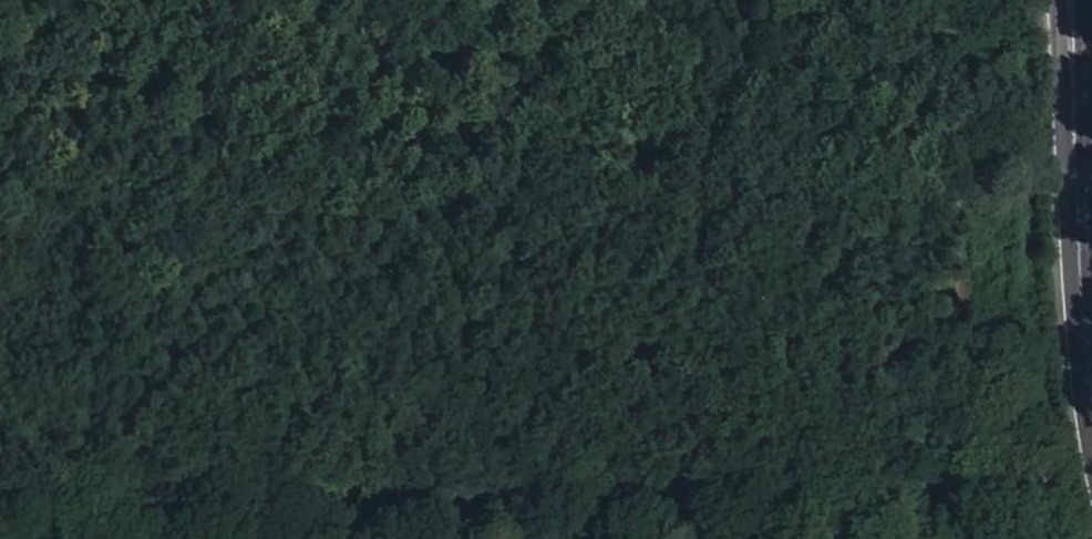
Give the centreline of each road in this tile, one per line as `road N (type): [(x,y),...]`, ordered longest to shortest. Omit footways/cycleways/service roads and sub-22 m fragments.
road 1 (tertiary): [(1091,492),(1067,351),(1053,0)]

